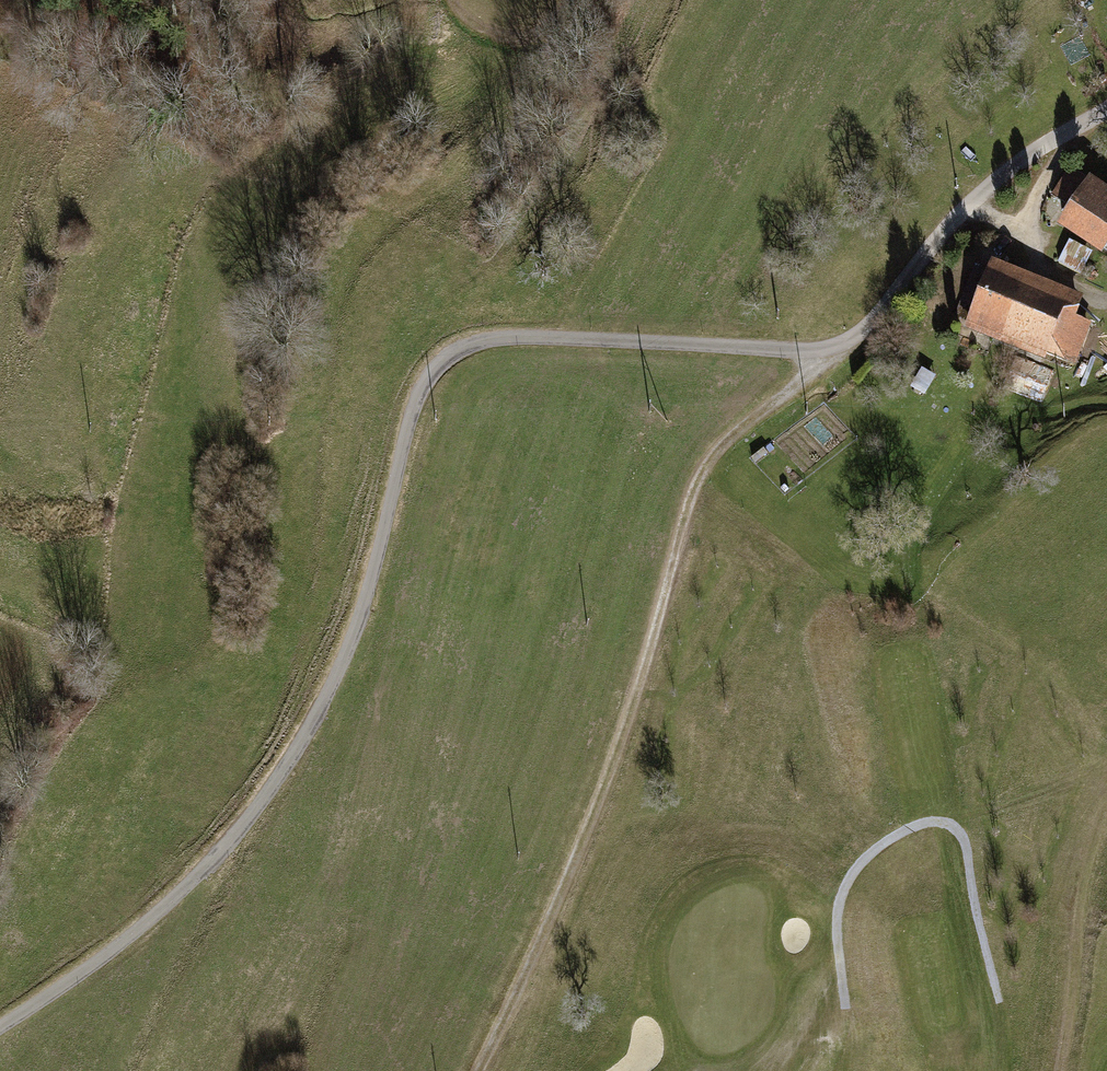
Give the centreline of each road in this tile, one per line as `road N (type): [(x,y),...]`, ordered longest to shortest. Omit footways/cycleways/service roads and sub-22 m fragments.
road 1 (unclassified): [(1106,107),(1011,167),(967,205),(845,349),(499,339),(461,351),(428,377),(410,415),(366,600),(323,707),(261,803),(131,939),(0,1028)]
road 2 (track): [(845,349),(736,434),(693,497),(598,800),(477,1070)]
road 3 (track): [(998,1004),(967,846),(952,826),(931,820),(865,861),(844,887),(836,920),(845,1008)]
road 4 (track): [(1106,810),(1081,902),(1058,1070)]
road 5 (track): [(1068,129),(1033,201),(1029,233),(1037,266),(1106,301)]
road 6 (track): [(571,0),(551,25),(509,40),(463,27),(442,0)]

